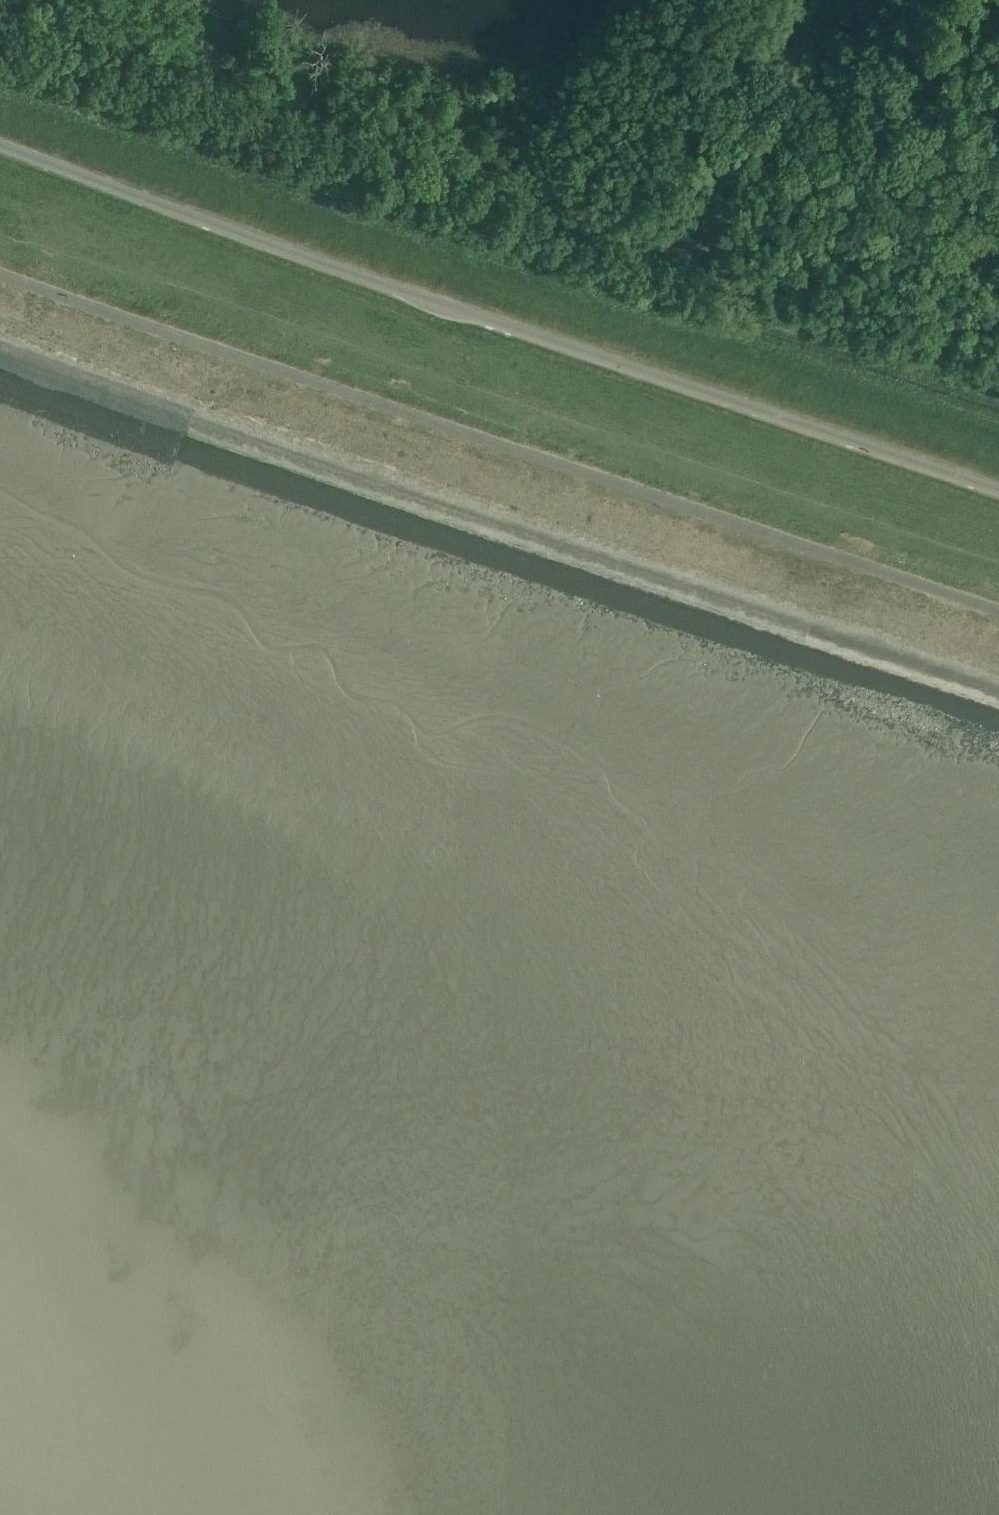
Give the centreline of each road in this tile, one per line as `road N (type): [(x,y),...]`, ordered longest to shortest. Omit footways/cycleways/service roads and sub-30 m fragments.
road 1 (unclassified): [(998,486),(0,144)]

